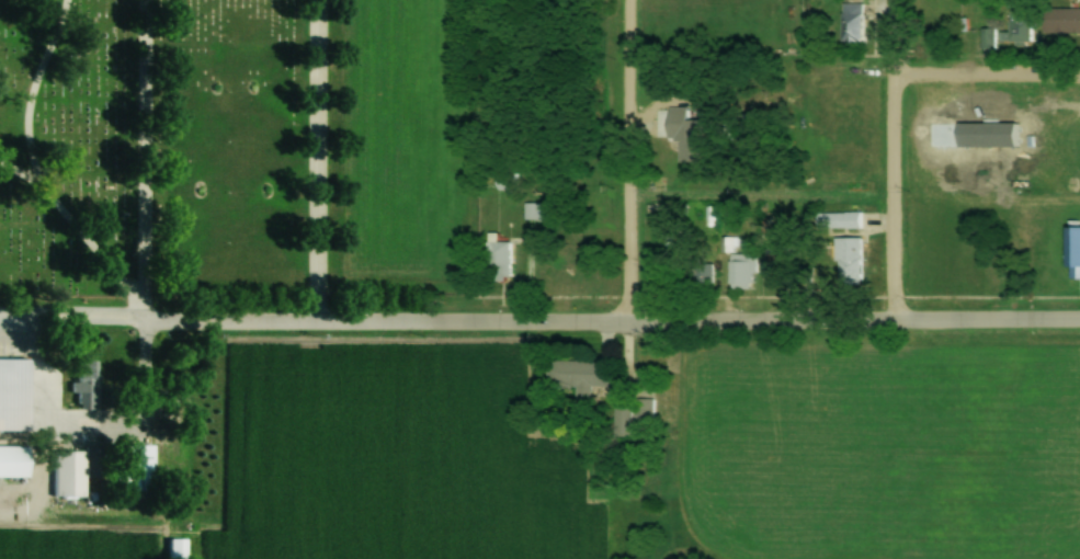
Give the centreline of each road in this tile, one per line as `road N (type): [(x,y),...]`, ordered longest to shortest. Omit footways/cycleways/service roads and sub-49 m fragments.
road 1 (residential): [(1079,324),(138,323)]
road 2 (residential): [(617,324),(619,0)]
road 3 (residential): [(884,324),(885,0)]
road 4 (residential): [(138,323),(139,0)]
road 5 (residential): [(1079,79),(885,79)]

